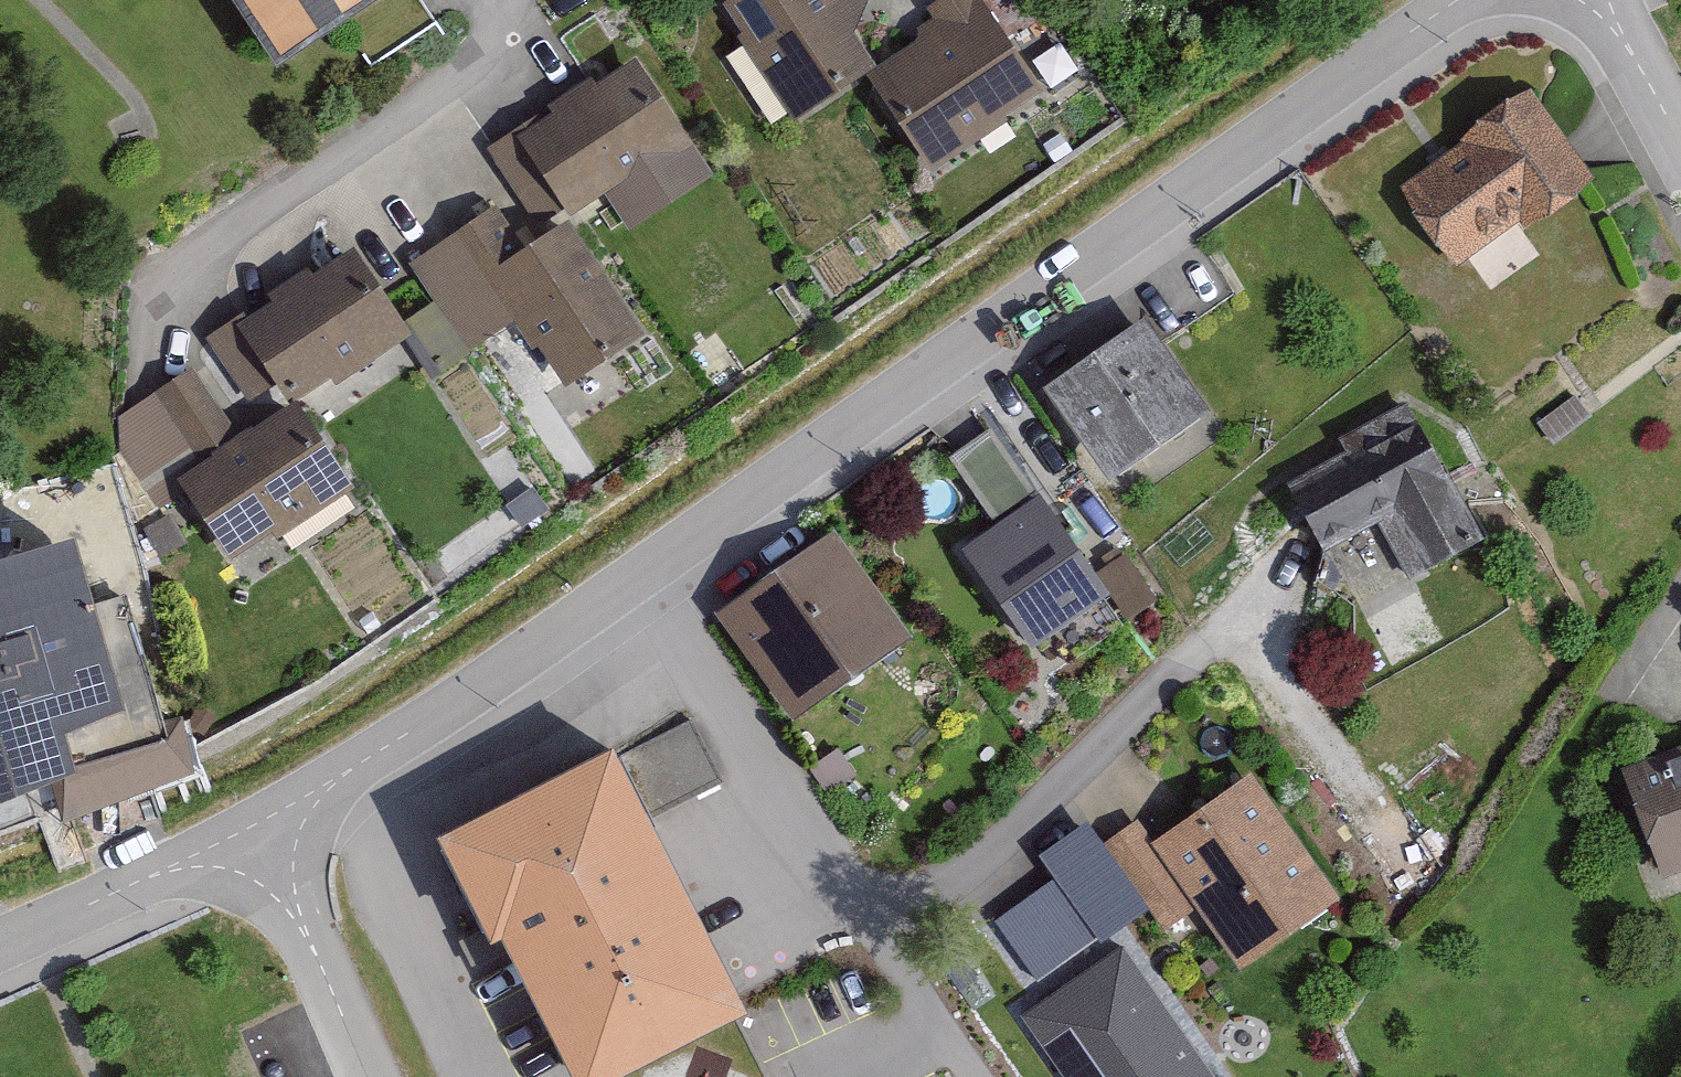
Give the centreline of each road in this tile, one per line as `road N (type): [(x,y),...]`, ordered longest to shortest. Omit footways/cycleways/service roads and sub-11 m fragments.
road 1 (residential): [(264,823),(1458,0)]
road 2 (residential): [(0,942),(264,823)]
road 3 (residential): [(264,823),(368,1076)]
road 4 (residential): [(1601,0),(1680,144)]

